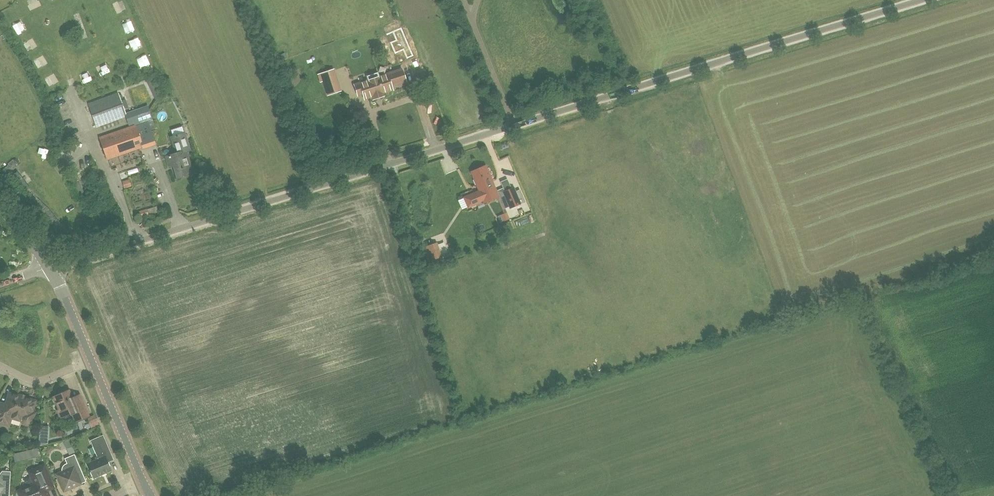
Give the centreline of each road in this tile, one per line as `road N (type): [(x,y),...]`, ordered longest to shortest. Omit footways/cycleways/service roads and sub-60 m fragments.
road 1 (unclassified): [(51,270),(920,0)]
road 2 (tertiary): [(144,483),(90,360)]

